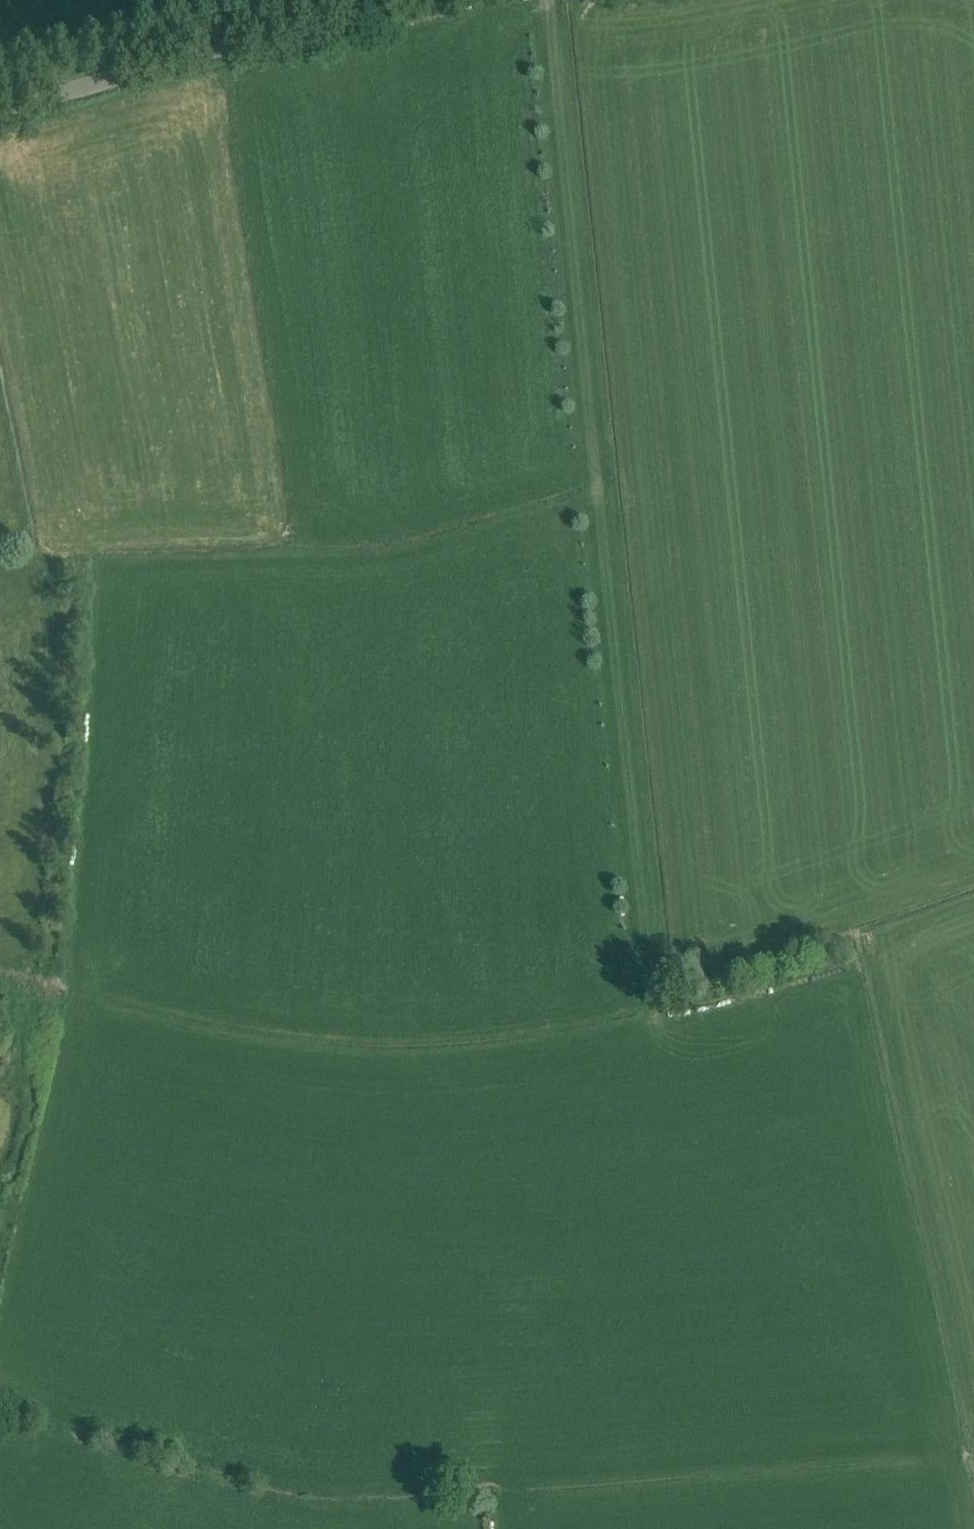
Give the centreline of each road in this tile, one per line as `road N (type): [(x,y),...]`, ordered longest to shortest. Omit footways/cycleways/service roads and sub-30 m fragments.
road 1 (unclassified): [(0,109),(390,0)]

